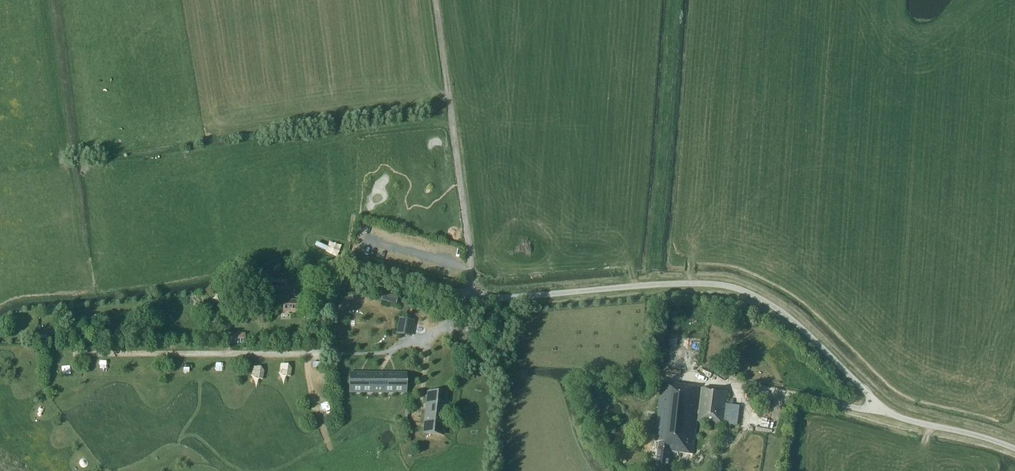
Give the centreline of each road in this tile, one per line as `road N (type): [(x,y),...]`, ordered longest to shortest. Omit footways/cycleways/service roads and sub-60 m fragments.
road 1 (unclassified): [(1014,448),(893,414),(788,316),(740,289),(679,284),(478,298),(471,295),(470,268)]
road 2 (track): [(654,285),(676,0)]
road 3 (track): [(435,0),(470,268)]

